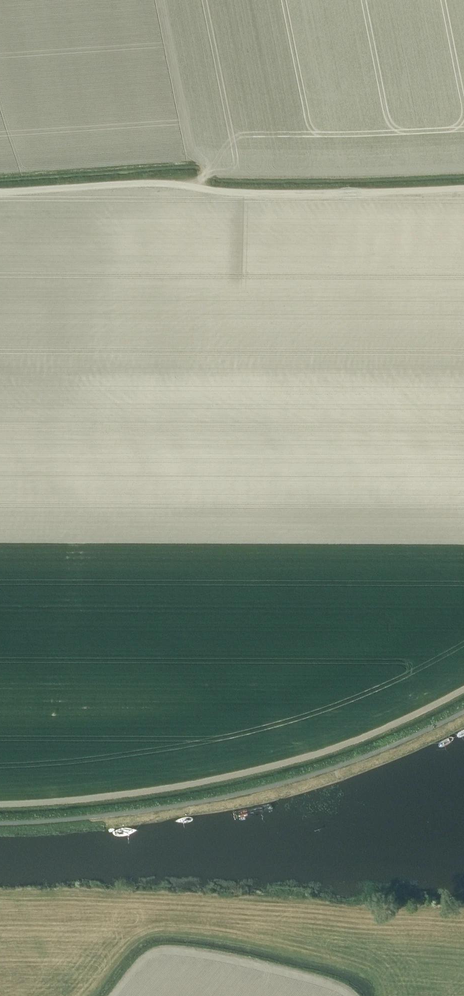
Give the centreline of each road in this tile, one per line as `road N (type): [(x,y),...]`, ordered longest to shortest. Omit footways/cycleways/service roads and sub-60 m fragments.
road 1 (track): [(463,189),(225,192),(138,183),(0,193)]

